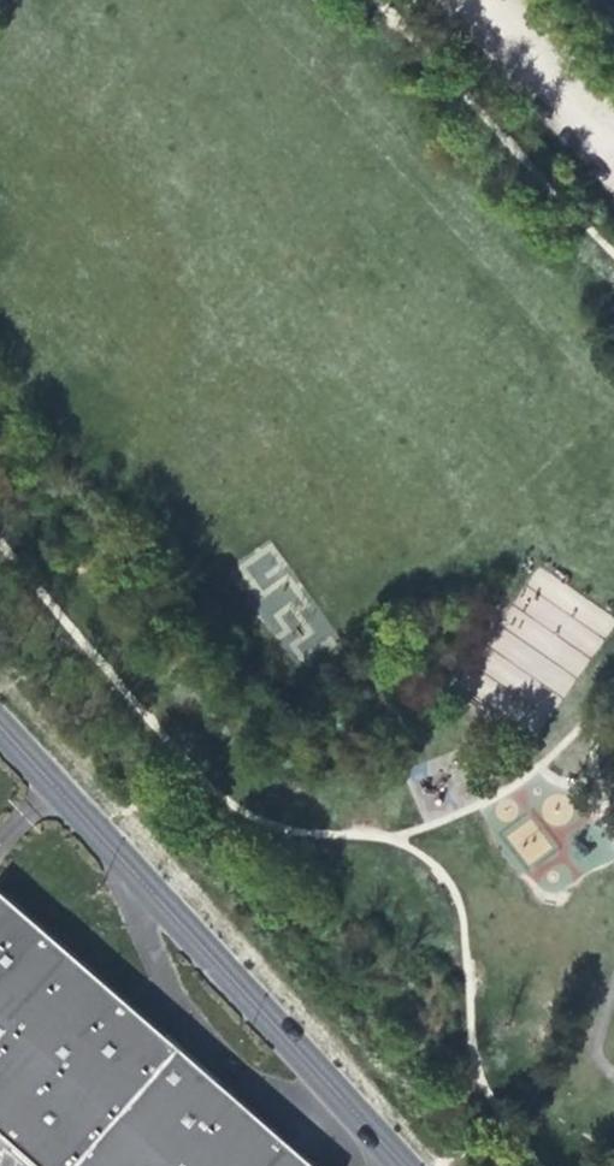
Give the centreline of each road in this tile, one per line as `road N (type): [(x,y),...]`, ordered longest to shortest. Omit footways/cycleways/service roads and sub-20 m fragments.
road 1 (unclassified): [(383,1147),(0,727)]

